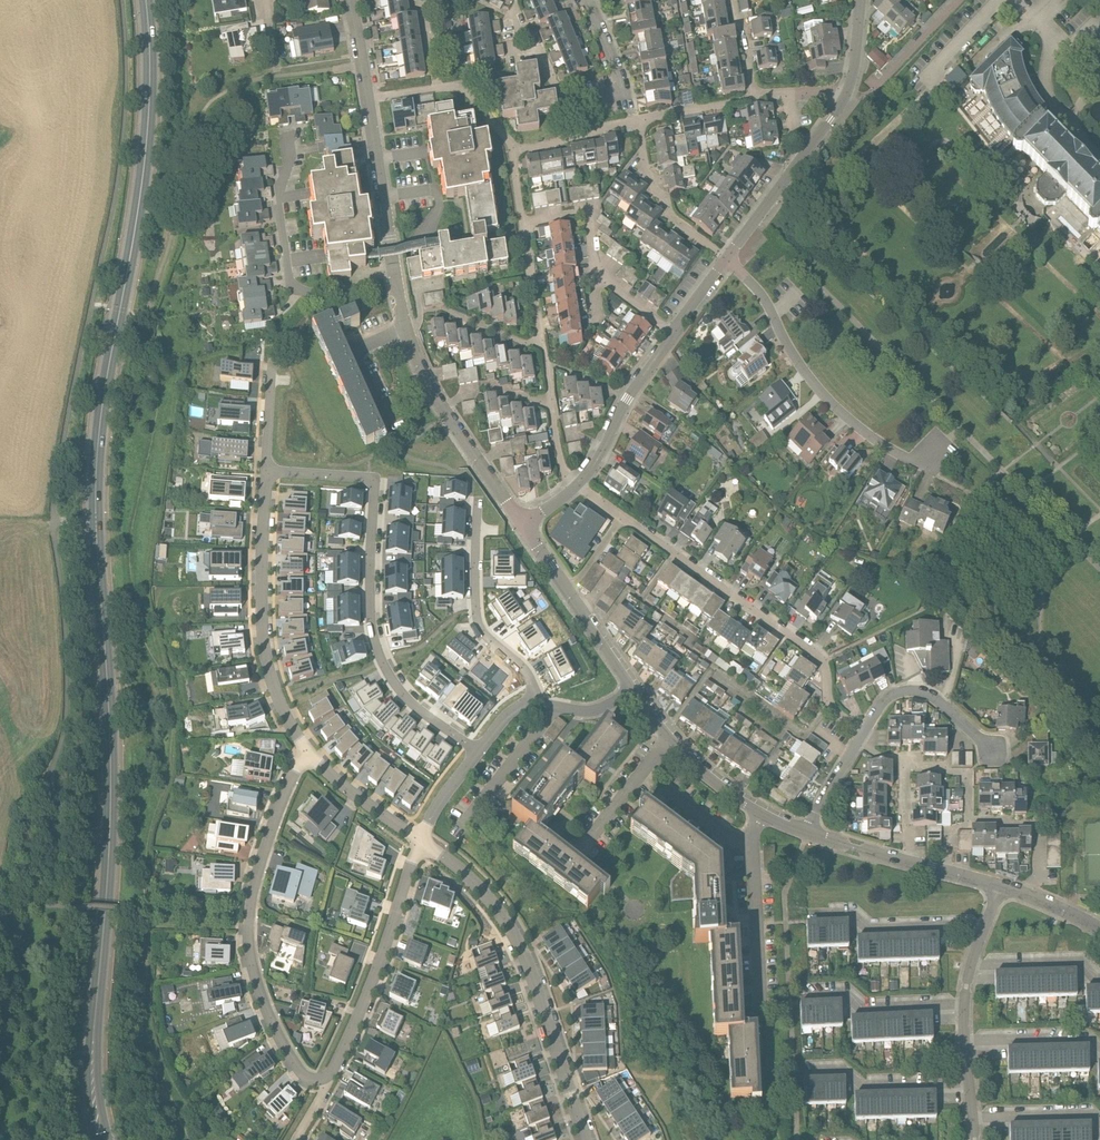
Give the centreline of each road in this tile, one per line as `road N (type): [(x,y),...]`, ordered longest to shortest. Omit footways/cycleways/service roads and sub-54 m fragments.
road 1 (secondary): [(93,1040),(111,808),(96,471),(145,156),(146,0)]
road 2 (residential): [(477,751),(404,694),(381,657),(371,614),(373,480),(266,470)]
road 3 (residential): [(863,732),(833,709),(822,661),(810,649),(574,489)]
road 4 (residential): [(327,1080),(314,1081),(295,1065),(263,1002),(249,947),(253,884),(304,746)]
road 5 (residential): [(586,1139),(524,949),(469,877),(419,839)]
road 6 (residential): [(938,475),(882,444),(816,387),(764,299),(727,257)]
road 7 (residential): [(521,524),(422,373),(392,268)]
road 8 (residential): [(266,470),(263,642),(277,695),(304,746)]
road 9 (residential): [(574,489),(727,257)]
road 10 (residential): [(327,1080),(346,1048),(419,839)]
road 11 (residential): [(392,268),(341,293),(291,282),(280,203),(287,137)]
road 12 (residential): [(534,701),(525,671),(489,639),(476,613),(478,498)]
road 13 (residential): [(727,257),(847,93)]
road 14 (residential): [(1000,887),(806,833)]
road 15 (residential): [(634,690),(521,524)]
road 16 (residential): [(543,350),(512,154)]
road 17 (residential): [(761,813),(666,739),(634,690)]
road 18 (residential): [(983,926),(866,931),(851,917),(814,918)]
road 19 (residential): [(727,257),(672,216),(651,184),(638,120)]
road 20 (residential): [(969,1084),(866,1088),(842,1070),(803,1071)]
road 21 (residential): [(392,268),(366,98)]
road 22 (residential): [(991,751),(919,691),(895,693),(863,732)]
road 23 (residential): [(964,1005),(861,1011),(845,997),(805,999)]
road 24 (residential): [(304,746),(359,799),(419,839)]
road 25 (residential): [(584,134),(534,37),(511,18)]
road 26 (residential): [(963,1042),(1077,1040),(1099,1050)]
road 27 (residential): [(971,963),(1078,962),(1099,981)]
road 28 (residential): [(972,1117),(1085,1115),(1099,1122)]

